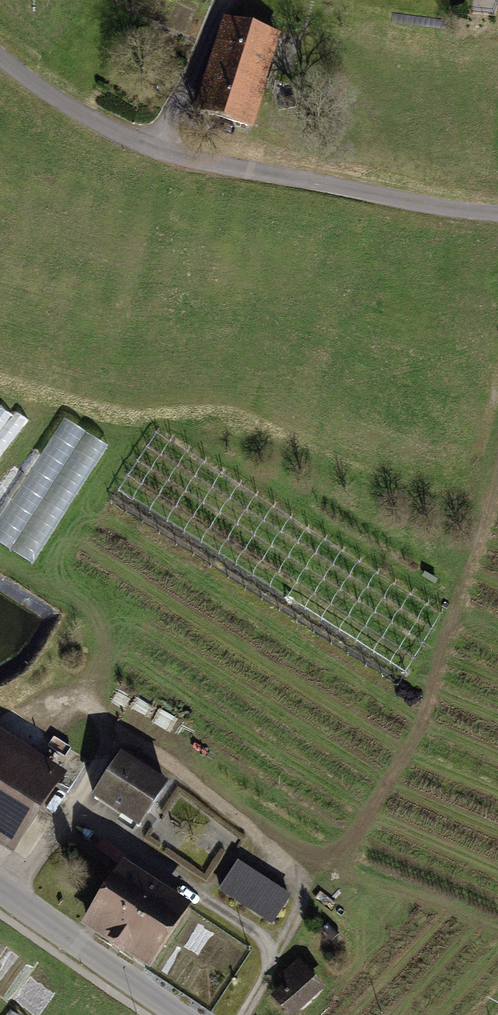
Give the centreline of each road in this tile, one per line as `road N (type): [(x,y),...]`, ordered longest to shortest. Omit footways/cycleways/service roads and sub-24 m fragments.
road 1 (unclassified): [(158,149),(440,211),(497,213)]
road 2 (tertiary): [(174,1014),(0,892)]
road 3 (unclassified): [(158,149),(18,73),(0,56)]
road 4 (track): [(236,0),(217,23),(158,149)]

